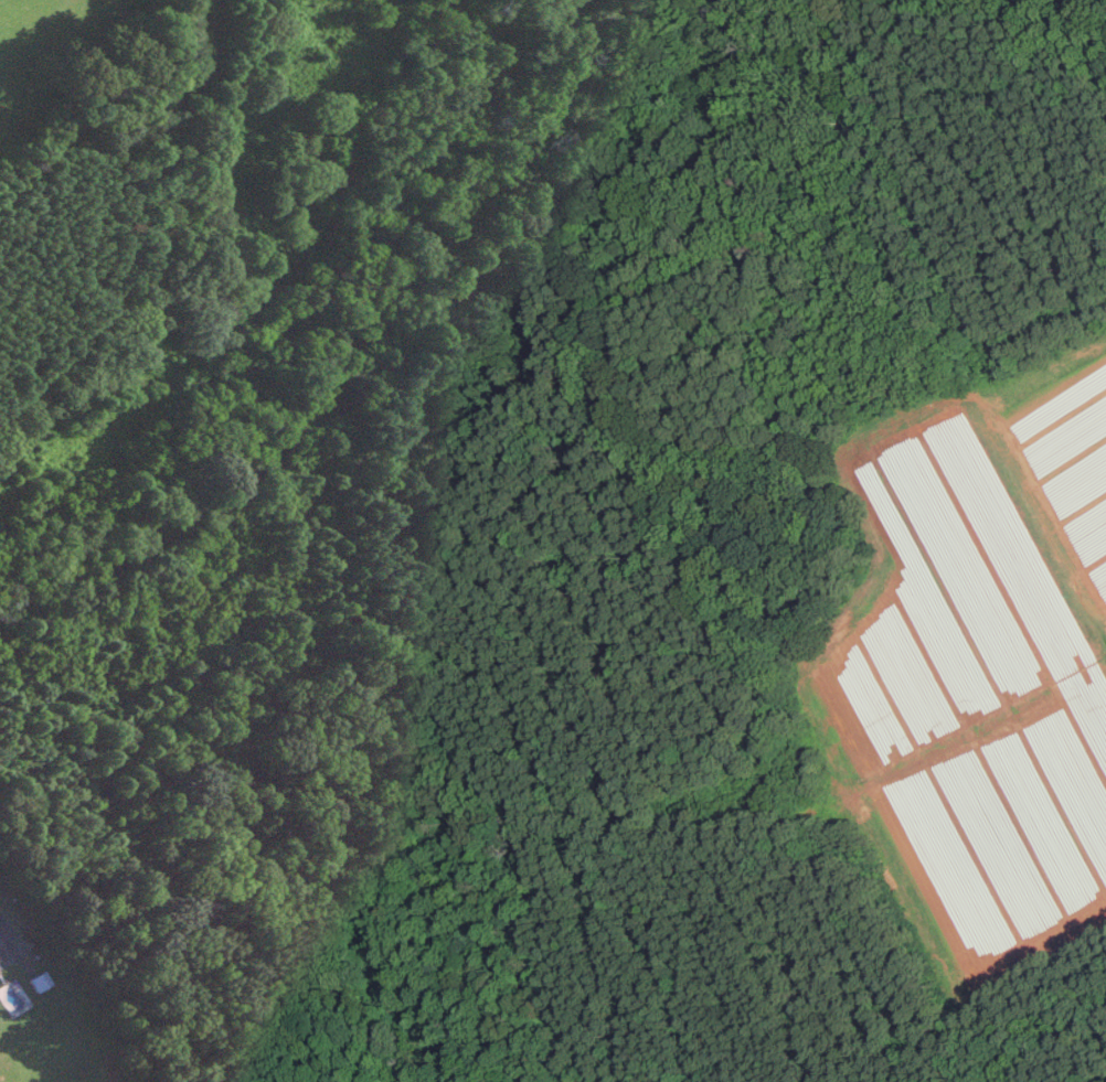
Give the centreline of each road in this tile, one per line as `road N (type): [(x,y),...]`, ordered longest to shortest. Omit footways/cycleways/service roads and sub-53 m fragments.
road 1 (track): [(213,239),(233,162),(304,76),(344,0)]
road 2 (track): [(0,450),(128,360),(160,307)]

